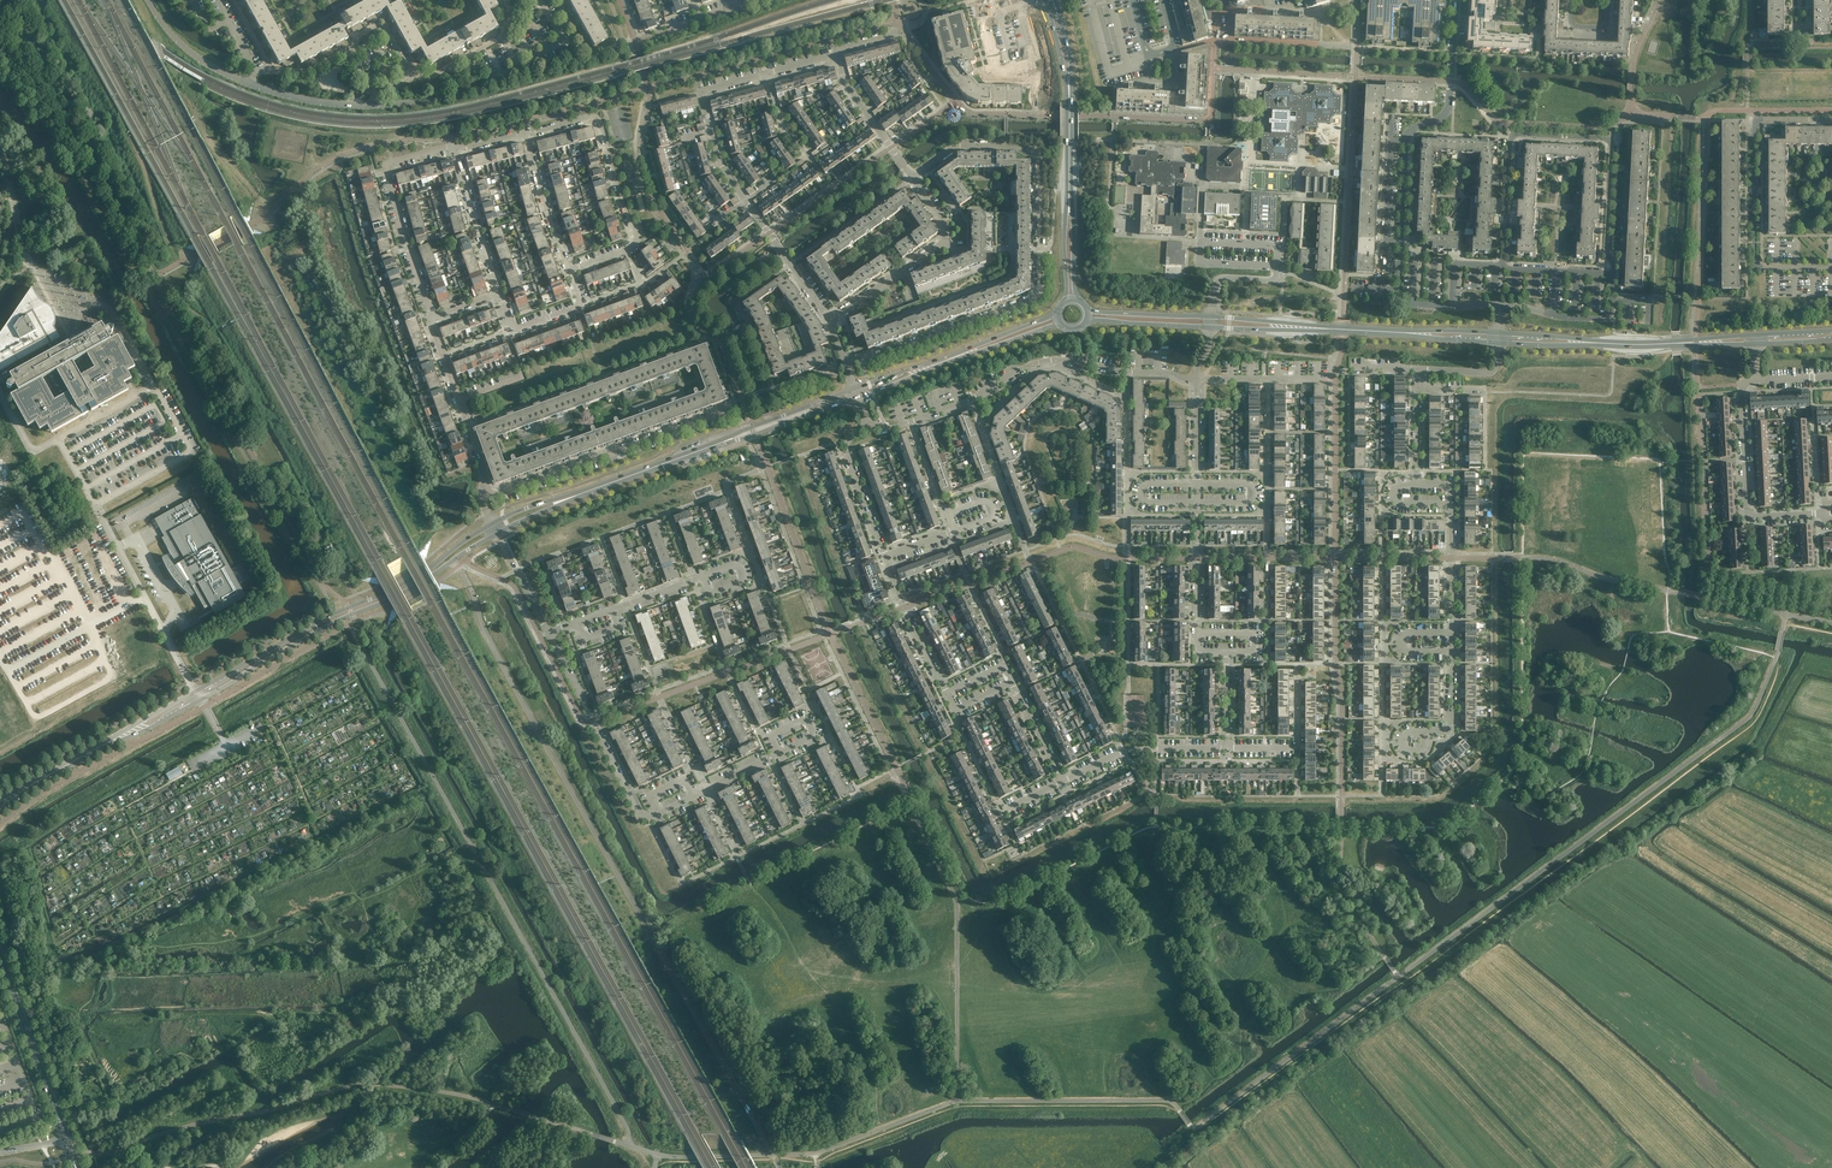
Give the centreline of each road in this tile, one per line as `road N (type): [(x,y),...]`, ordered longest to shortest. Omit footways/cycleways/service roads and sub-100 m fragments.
road 1 (residential): [(847,361),(882,357),(1040,293),(1039,155),(1031,146),(959,146),(913,177)]
road 2 (tertiary): [(106,744),(149,729),(498,534)]
road 3 (tertiary): [(492,523),(412,578),(106,744)]
road 4 (residential): [(1197,379),(1051,360),(891,430),(866,418)]
road 5 (track): [(1385,957),(1344,989),(1289,999),(1293,1020),(1276,1037),(1254,1018),(1242,1020),(1233,1035),(1239,1063),(1178,1108)]
road 6 (residential): [(1831,120),(1754,125),(1756,269),(1831,268)]
road 7 (residential): [(527,134),(593,117),(600,122),(638,243),(568,270)]
road 8 (residential): [(483,491),(497,494),(727,412)]
road 9 (residential): [(1197,633),(1197,379)]
road 10 (residential): [(431,318),(386,168),(457,148)]
road 11 (residential): [(1503,265),(1513,135),(1611,141)]
road 12 (residential): [(1819,512),(1746,515),(1739,386),(1757,380)]
road 13 (residential): [(828,319),(945,241),(947,228),(913,177)]
road 14 (residential): [(648,818),(638,813),(548,632)]
road 15 (tertiary): [(1069,199),(1070,89),(1053,0)]
road 16 (residential): [(483,491),(431,318)]
road 17 (tertiary): [(57,1113),(0,953)]
road 18 (residential): [(954,711),(884,557)]
road 19 (residential): [(1404,143),(1449,112),(1455,0)]
road 20 (residential): [(403,61),(412,78),(424,78),(503,38),(507,0)]
road 21 (tertiary): [(577,495),(724,442)]
road 22 (residential): [(884,557),(845,447),(866,418)]
road 23 (residential): [(457,148),(501,293)]
road 24 (residential): [(648,818),(781,754)]
road 25 (residential): [(913,177),(842,77),(836,55)]
road 26 (residential): [(828,319),(746,201)]
road 27 (tertiary): [(724,442),(859,397)]
road 28 (tertiary): [(856,389),(724,442)]
road 29 (residential): [(527,134),(568,270)]
road 30 (residential): [(149,0),(192,54),(251,85)]
road 31 (residential): [(832,190),(779,118),(767,74)]
road 32 (residential): [(1613,273),(1611,141)]
road 33 (residential): [(1062,782),(1004,664)]
road 34 (residential): [(1452,634),(1453,504)]
road 35 (residential): [(251,85),(376,105)]
road 36 (tertiary): [(1089,321),(1211,327)]
road 37 (tertiary): [(1211,316),(1089,310)]
road 38 (residential): [(1318,379),(1197,379)]
road 39 (residential): [(1044,0),(980,19),(993,71)]

